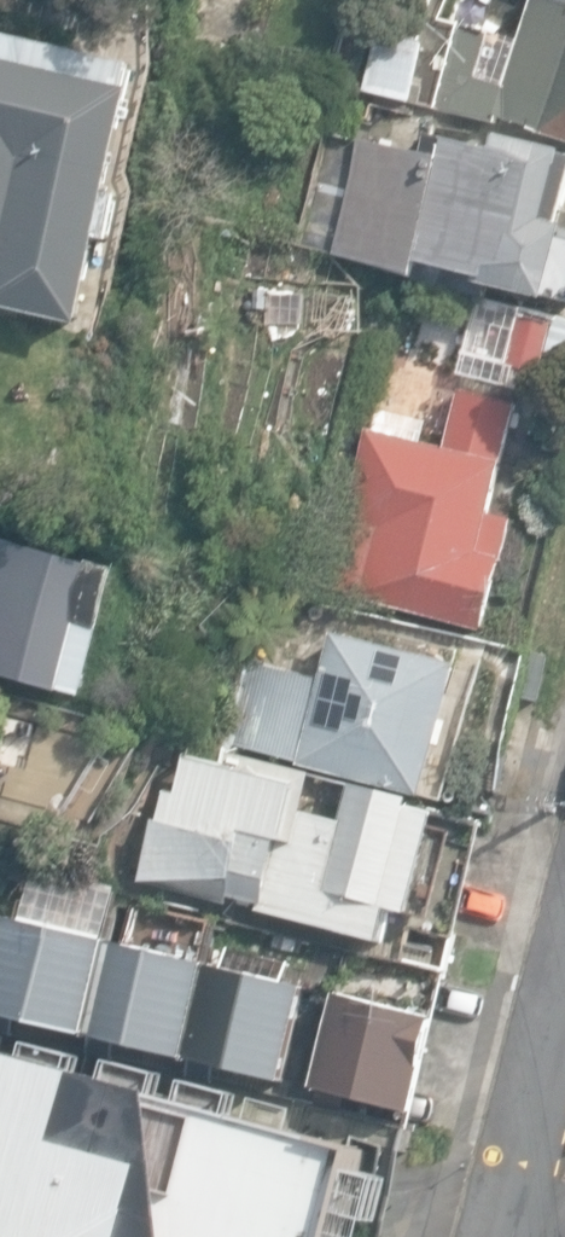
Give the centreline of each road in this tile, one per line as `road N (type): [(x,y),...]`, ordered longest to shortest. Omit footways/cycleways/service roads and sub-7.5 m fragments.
road 1 (residential): [(564,964),(507,1236)]

